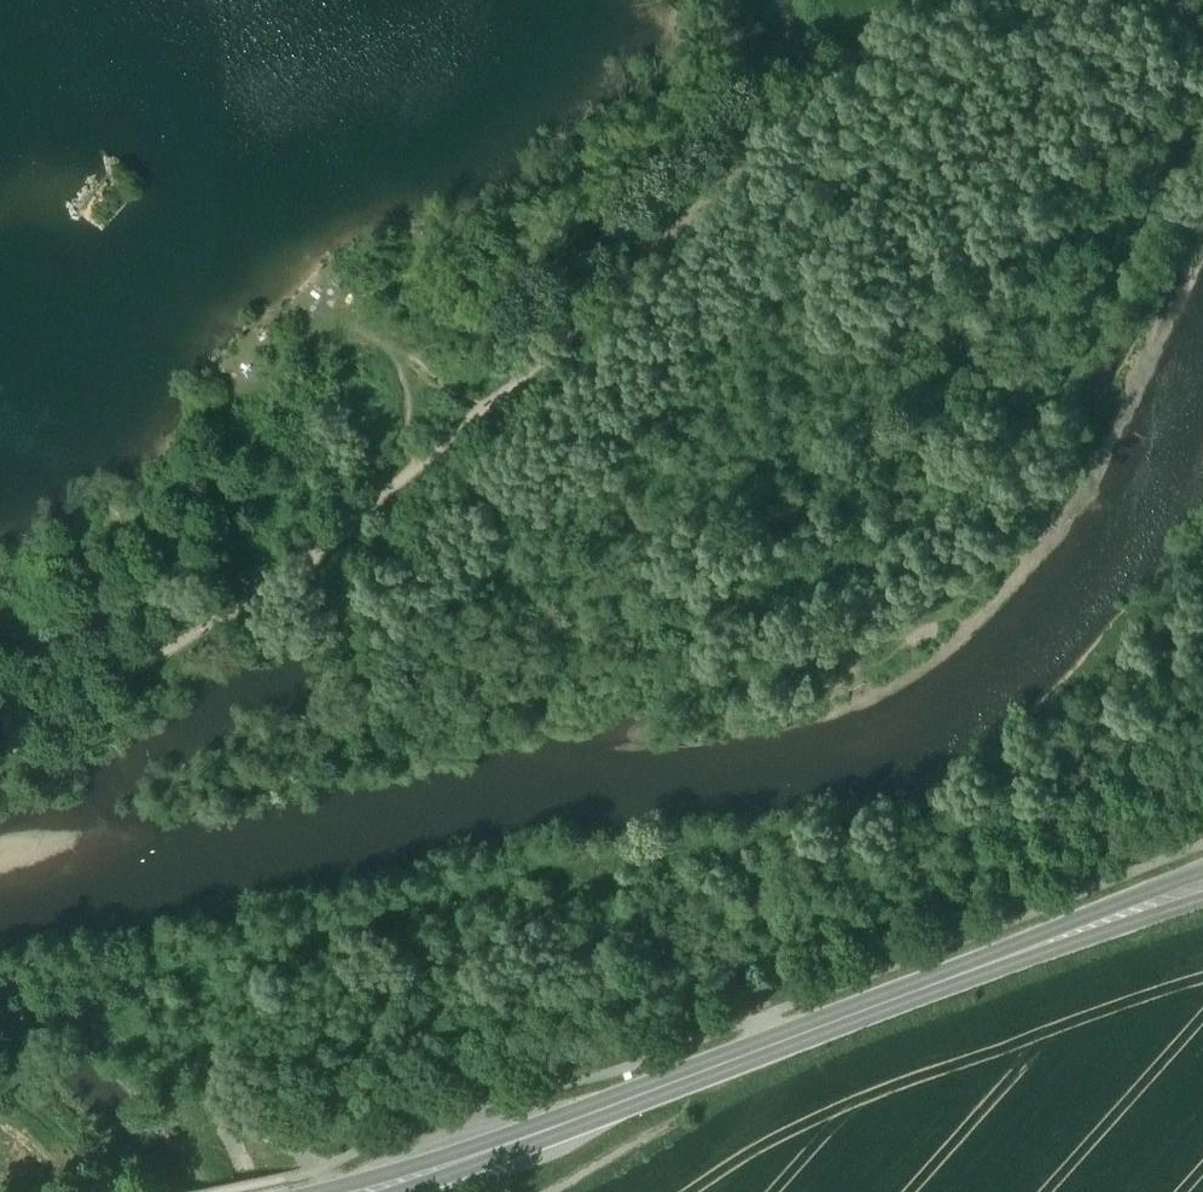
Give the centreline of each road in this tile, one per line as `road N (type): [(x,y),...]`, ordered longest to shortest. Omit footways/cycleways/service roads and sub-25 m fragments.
road 1 (track): [(0,774),(233,643),(302,592),(549,382),(834,105)]
road 2 (track): [(476,446),(554,524),(632,540),(651,561),(713,584),(785,586),(842,618),(494,734),(445,739),(397,704),(324,575)]
road 3 (secondary): [(1054,941),(360,1191)]
road 4 (track): [(834,105),(966,0)]
road 5 (secondary): [(1202,885),(1054,941)]
road 6 (secondary): [(1054,941),(1202,901)]
road 7 (track): [(0,1099),(56,1124),(86,1152),(106,1191)]
road 8 (track): [(669,1125),(556,1191)]

